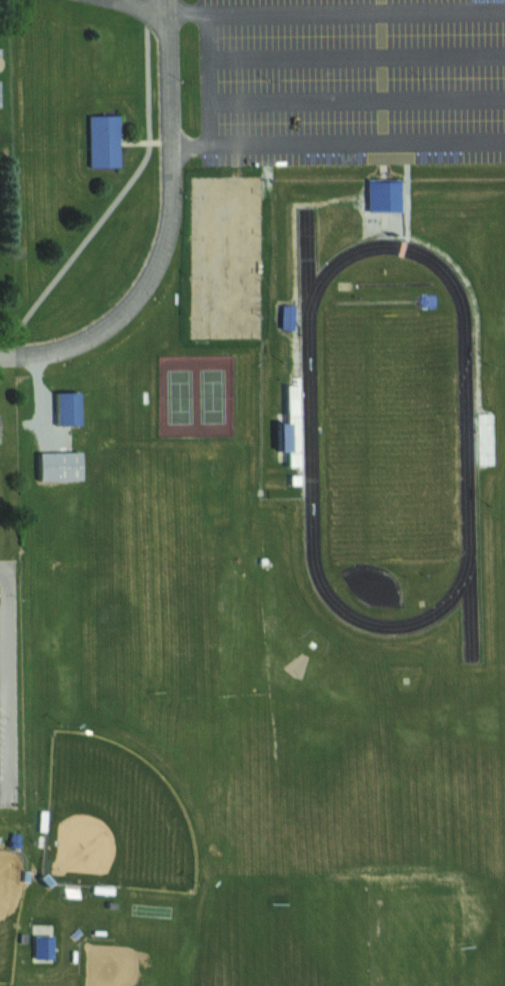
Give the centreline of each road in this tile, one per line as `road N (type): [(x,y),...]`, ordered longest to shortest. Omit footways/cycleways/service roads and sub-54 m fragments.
road 1 (residential): [(21,356),(56,354),(109,329),(156,267),(171,203),(167,0)]

